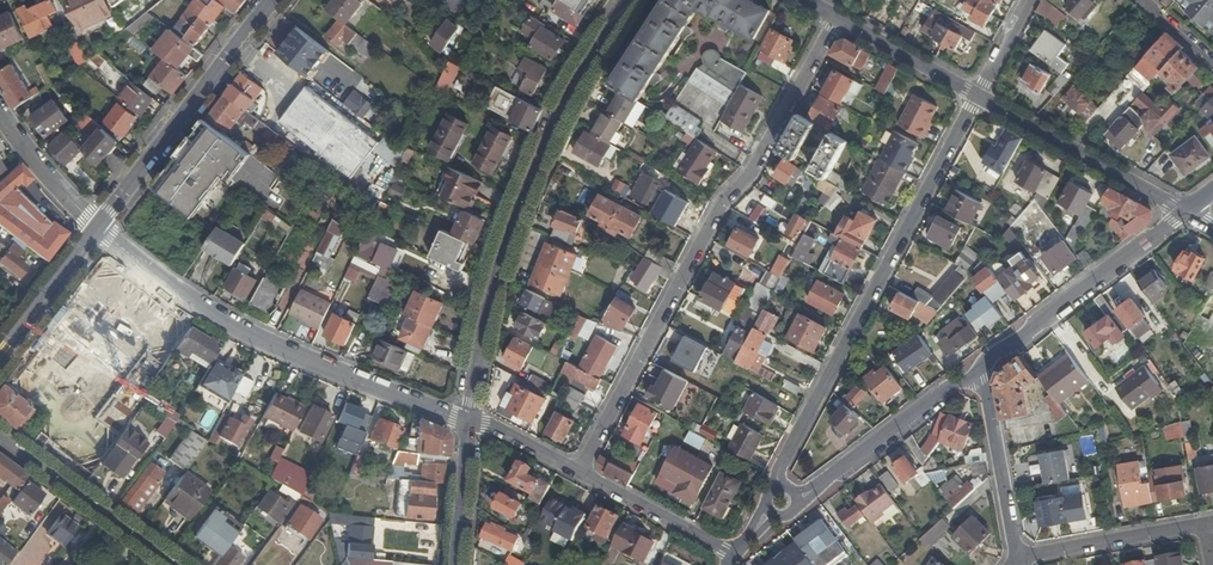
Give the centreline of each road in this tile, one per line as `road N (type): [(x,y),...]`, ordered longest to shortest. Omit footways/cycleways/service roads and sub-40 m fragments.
road 1 (residential): [(578,471),(723,202),(765,151),(837,19)]
road 2 (residential): [(734,550),(977,95)]
road 3 (tertiary): [(467,419),(495,266),(569,93),(630,0)]
road 4 (residential): [(467,419),(309,363),(208,313),(96,226)]
road 5 (residential): [(981,362),(734,550)]
road 6 (residential): [(270,0),(96,226)]
road 7 (residential): [(1186,213),(981,362)]
road 8 (residential): [(1186,213),(977,95)]
road 9 (tertiary): [(171,564),(0,441)]
road 10 (residential): [(981,362),(1018,556)]
road 11 (residential): [(1018,556),(1205,524)]
road 12 (residential): [(734,550),(578,471)]
road 13 (residential): [(977,95),(837,19)]
road 14 (residential): [(96,226),(0,351)]
road 15 (residential): [(96,226),(0,116)]
road 16 (tertiary): [(453,564),(467,419)]
road 17 (residential): [(578,471),(467,419)]

